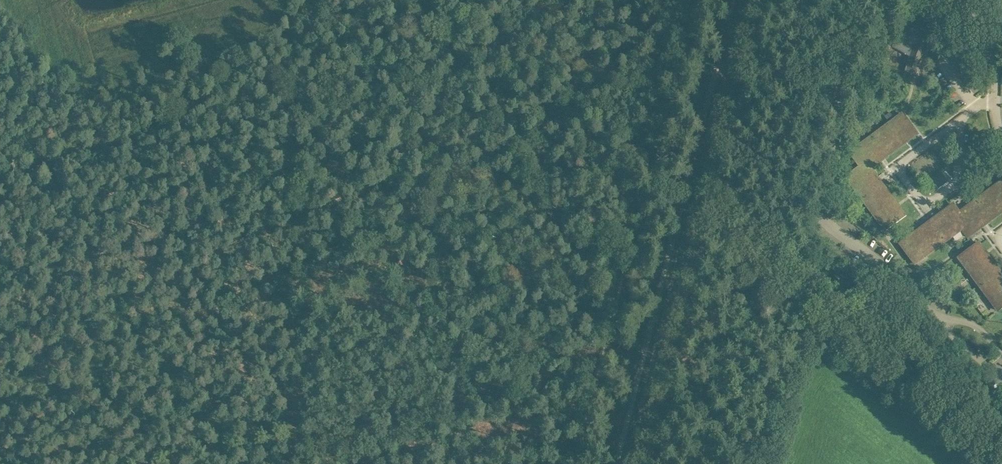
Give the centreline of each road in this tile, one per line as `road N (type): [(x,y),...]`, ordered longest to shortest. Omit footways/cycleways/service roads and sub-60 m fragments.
road 1 (tertiary): [(631,463),(748,0)]
road 2 (track): [(1001,448),(696,203)]

